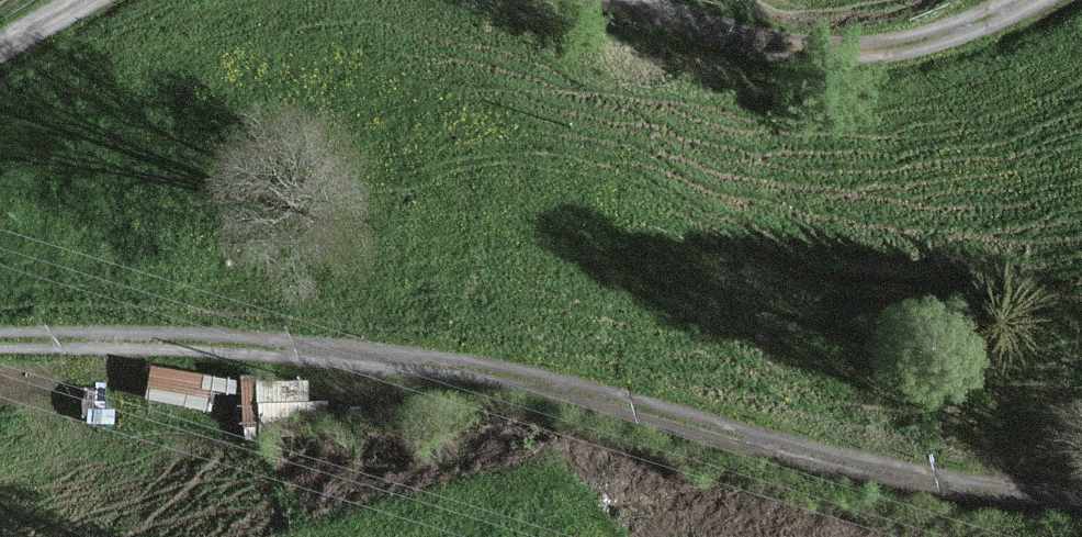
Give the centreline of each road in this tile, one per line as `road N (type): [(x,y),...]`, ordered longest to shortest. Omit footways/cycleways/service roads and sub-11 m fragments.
road 1 (residential): [(0,342),(291,348),(494,373),(899,473),(1081,499)]
road 2 (residential): [(1022,0),(927,41),(845,53),(762,46),(621,0)]

